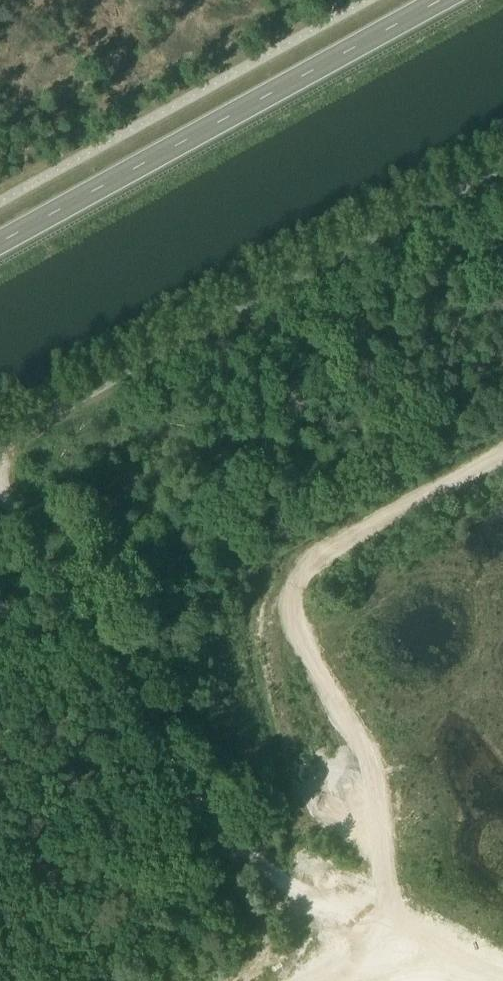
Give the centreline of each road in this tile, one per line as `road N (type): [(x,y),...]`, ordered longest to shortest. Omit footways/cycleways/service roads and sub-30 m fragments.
road 1 (track): [(502,980),(283,883),(239,849),(139,720),(0,493)]
road 2 (track): [(502,451),(314,564),(297,604),(367,768),(385,881),(379,925),(352,980)]
road 3 (unclassified): [(0,436),(502,161)]
road 4 (secondary): [(0,248),(455,0)]

